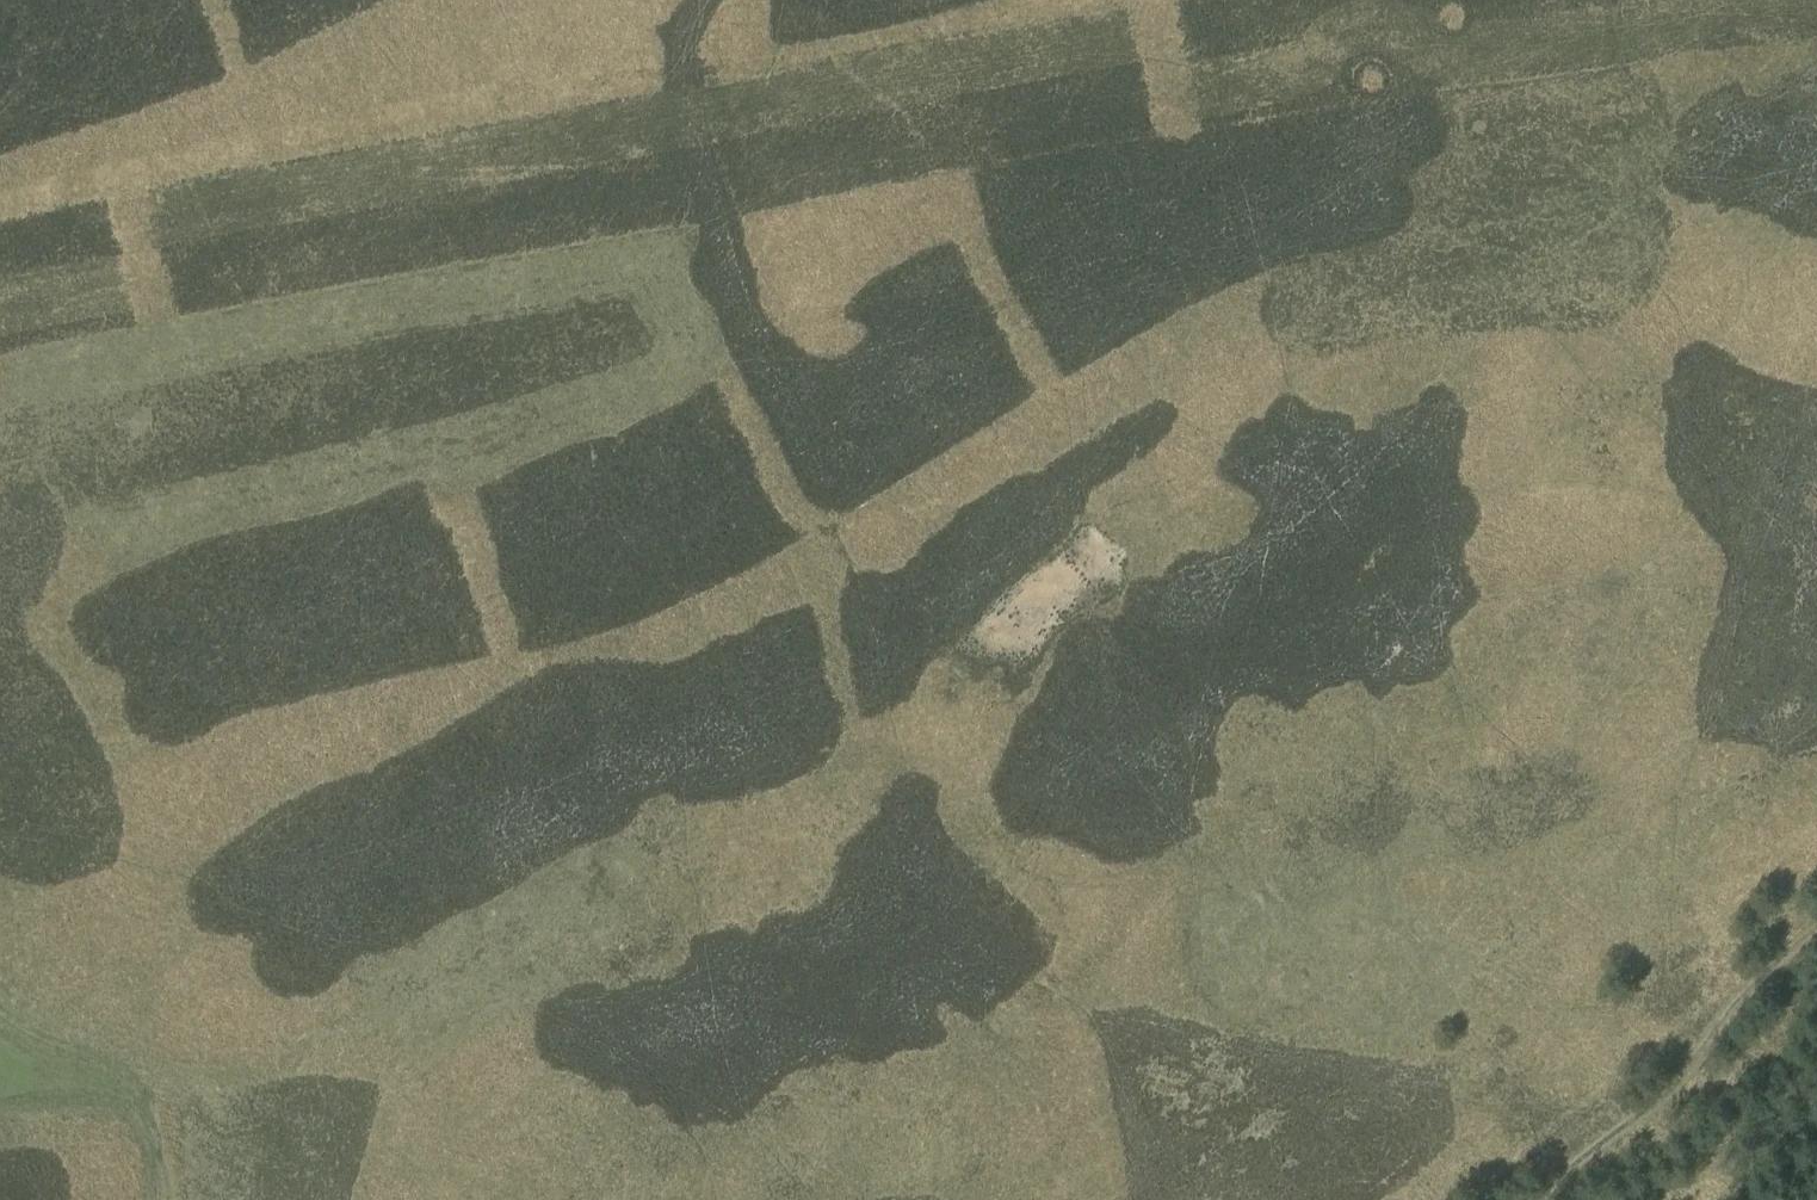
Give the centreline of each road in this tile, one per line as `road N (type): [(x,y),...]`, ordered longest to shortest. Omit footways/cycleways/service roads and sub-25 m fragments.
road 1 (track): [(1816,974),(1512,1199)]
road 2 (track): [(148,1199),(151,1068),(0,997)]

